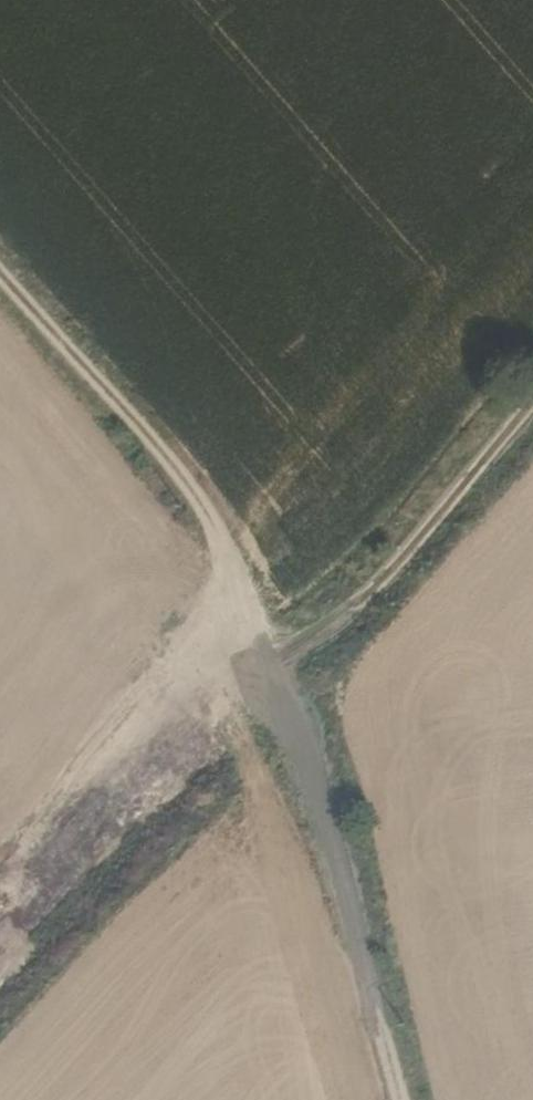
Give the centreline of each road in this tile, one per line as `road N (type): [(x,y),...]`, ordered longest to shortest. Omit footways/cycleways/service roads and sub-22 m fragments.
road 1 (track): [(0,269),(169,461),(231,551),(294,710),(405,1099)]
road 2 (track): [(276,664),(349,618),(532,409)]

